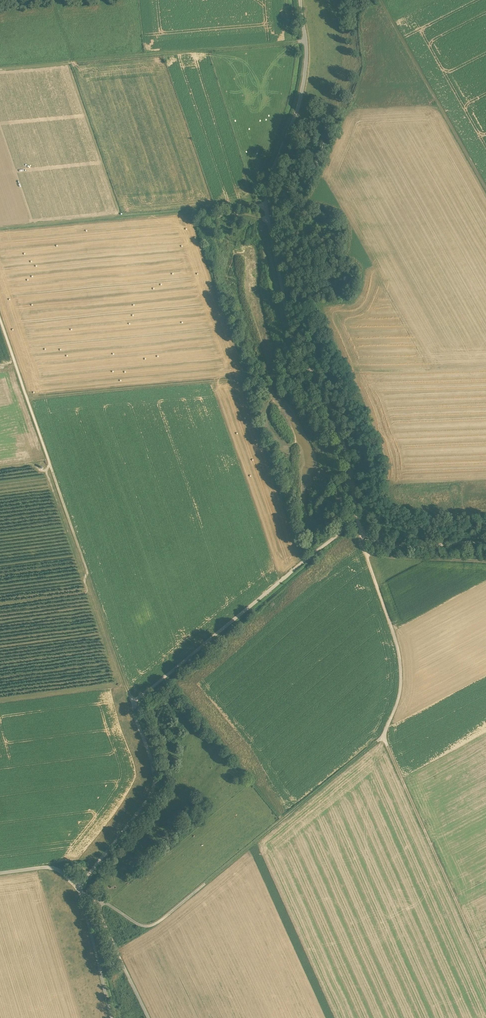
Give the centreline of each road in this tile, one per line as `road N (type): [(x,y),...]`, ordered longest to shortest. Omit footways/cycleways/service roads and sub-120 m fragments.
road 1 (track): [(97,900),(145,929),(160,927),(388,739),(485,963)]
road 2 (track): [(355,486),(343,435),(291,330),(269,214),(306,67),(300,0)]
road 3 (track): [(138,709),(158,789),(83,893),(116,1017)]
road 4 (track): [(26,398),(138,709)]
road 5 (track): [(342,491),(345,533),(138,709)]
road 6 (track): [(0,69),(306,40)]
road 7 (track): [(26,398),(316,378)]
road 8 (track): [(269,208),(0,228)]
road 9 (track): [(362,534),(405,668),(388,739)]
road 10 (track): [(485,185),(381,0)]
road 11 (track): [(485,545),(380,545),(362,534),(355,486)]
road 12 (track): [(97,900),(150,1017)]

